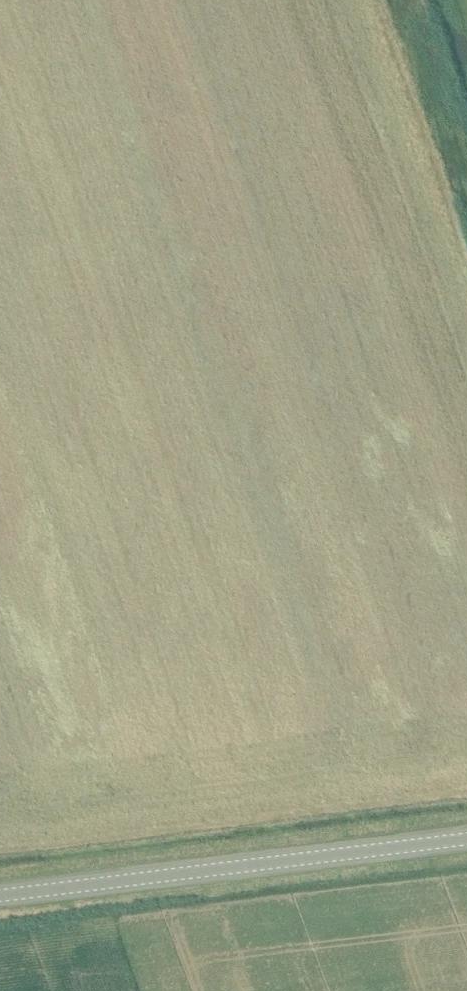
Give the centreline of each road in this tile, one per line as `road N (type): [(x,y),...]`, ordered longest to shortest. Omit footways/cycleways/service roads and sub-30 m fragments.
road 1 (tertiary): [(0,894),(466,836)]

